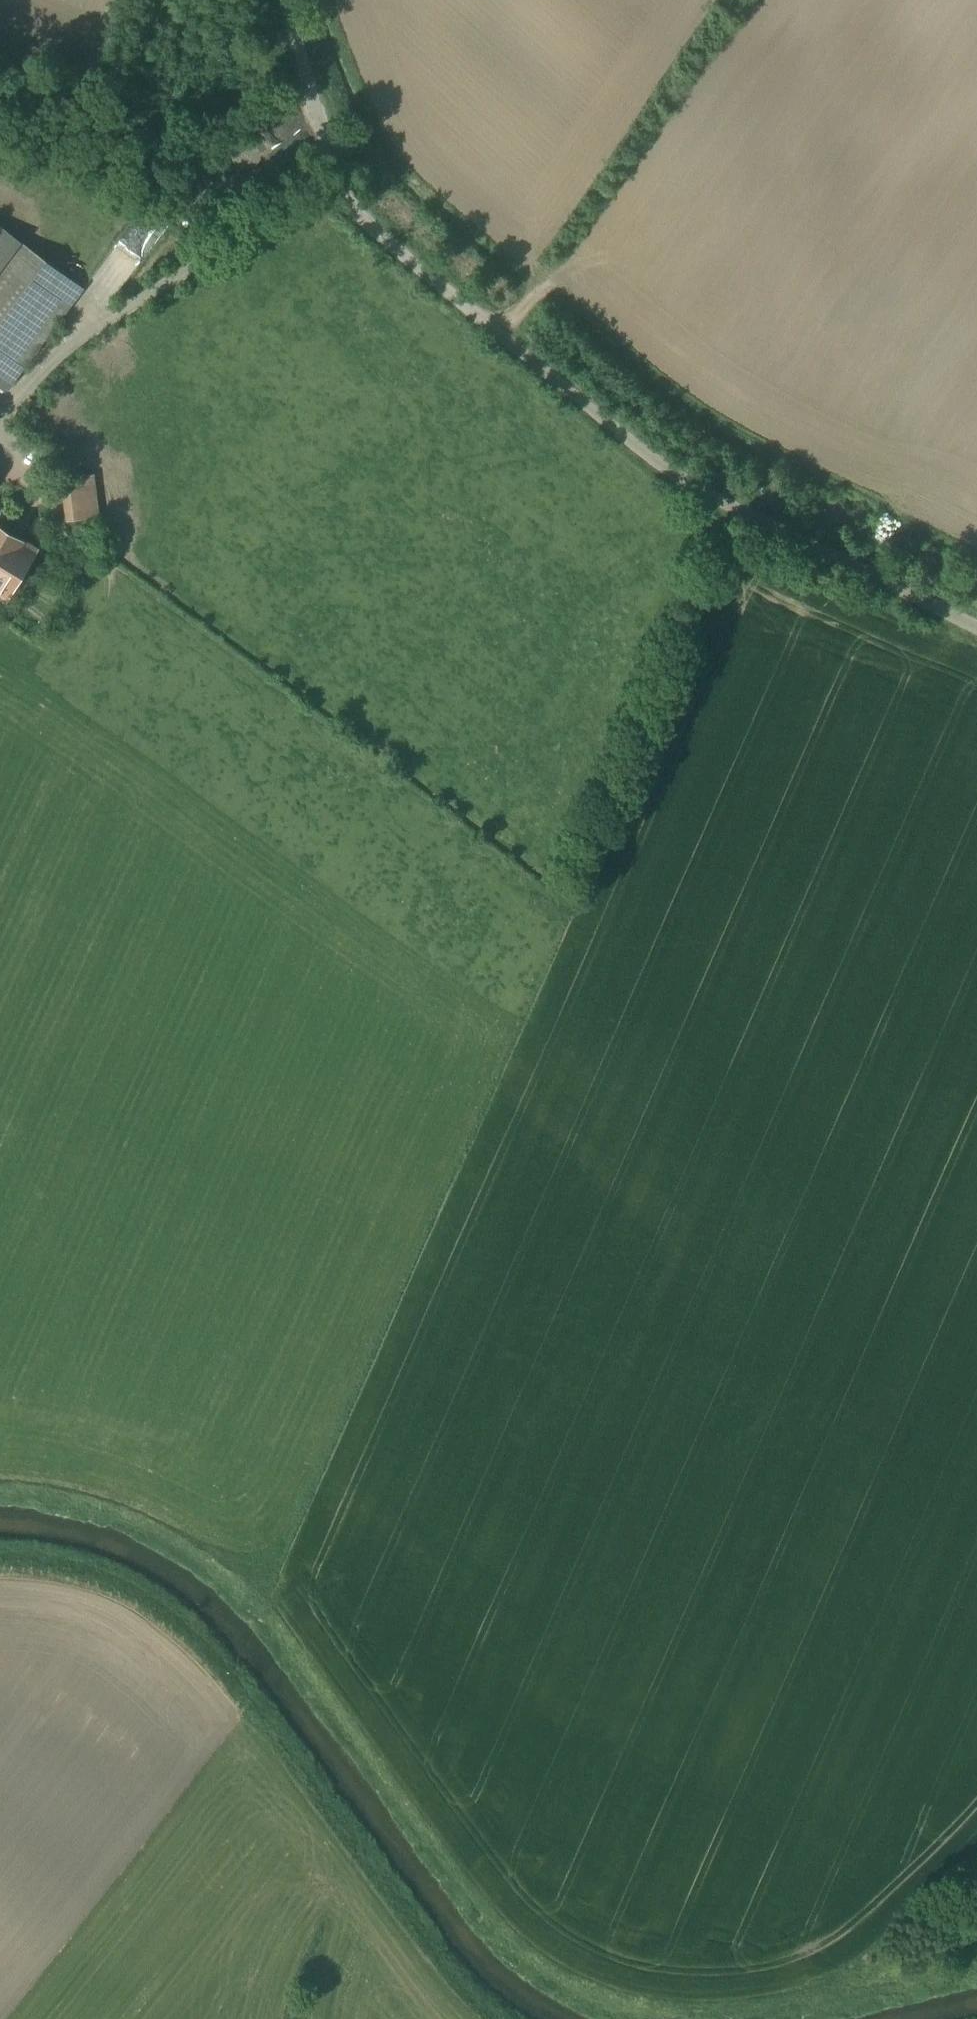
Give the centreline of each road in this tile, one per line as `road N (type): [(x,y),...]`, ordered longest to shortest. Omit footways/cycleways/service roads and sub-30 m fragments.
road 1 (unclassified): [(285,0),(330,169),(362,220),(694,489),(976,629)]

